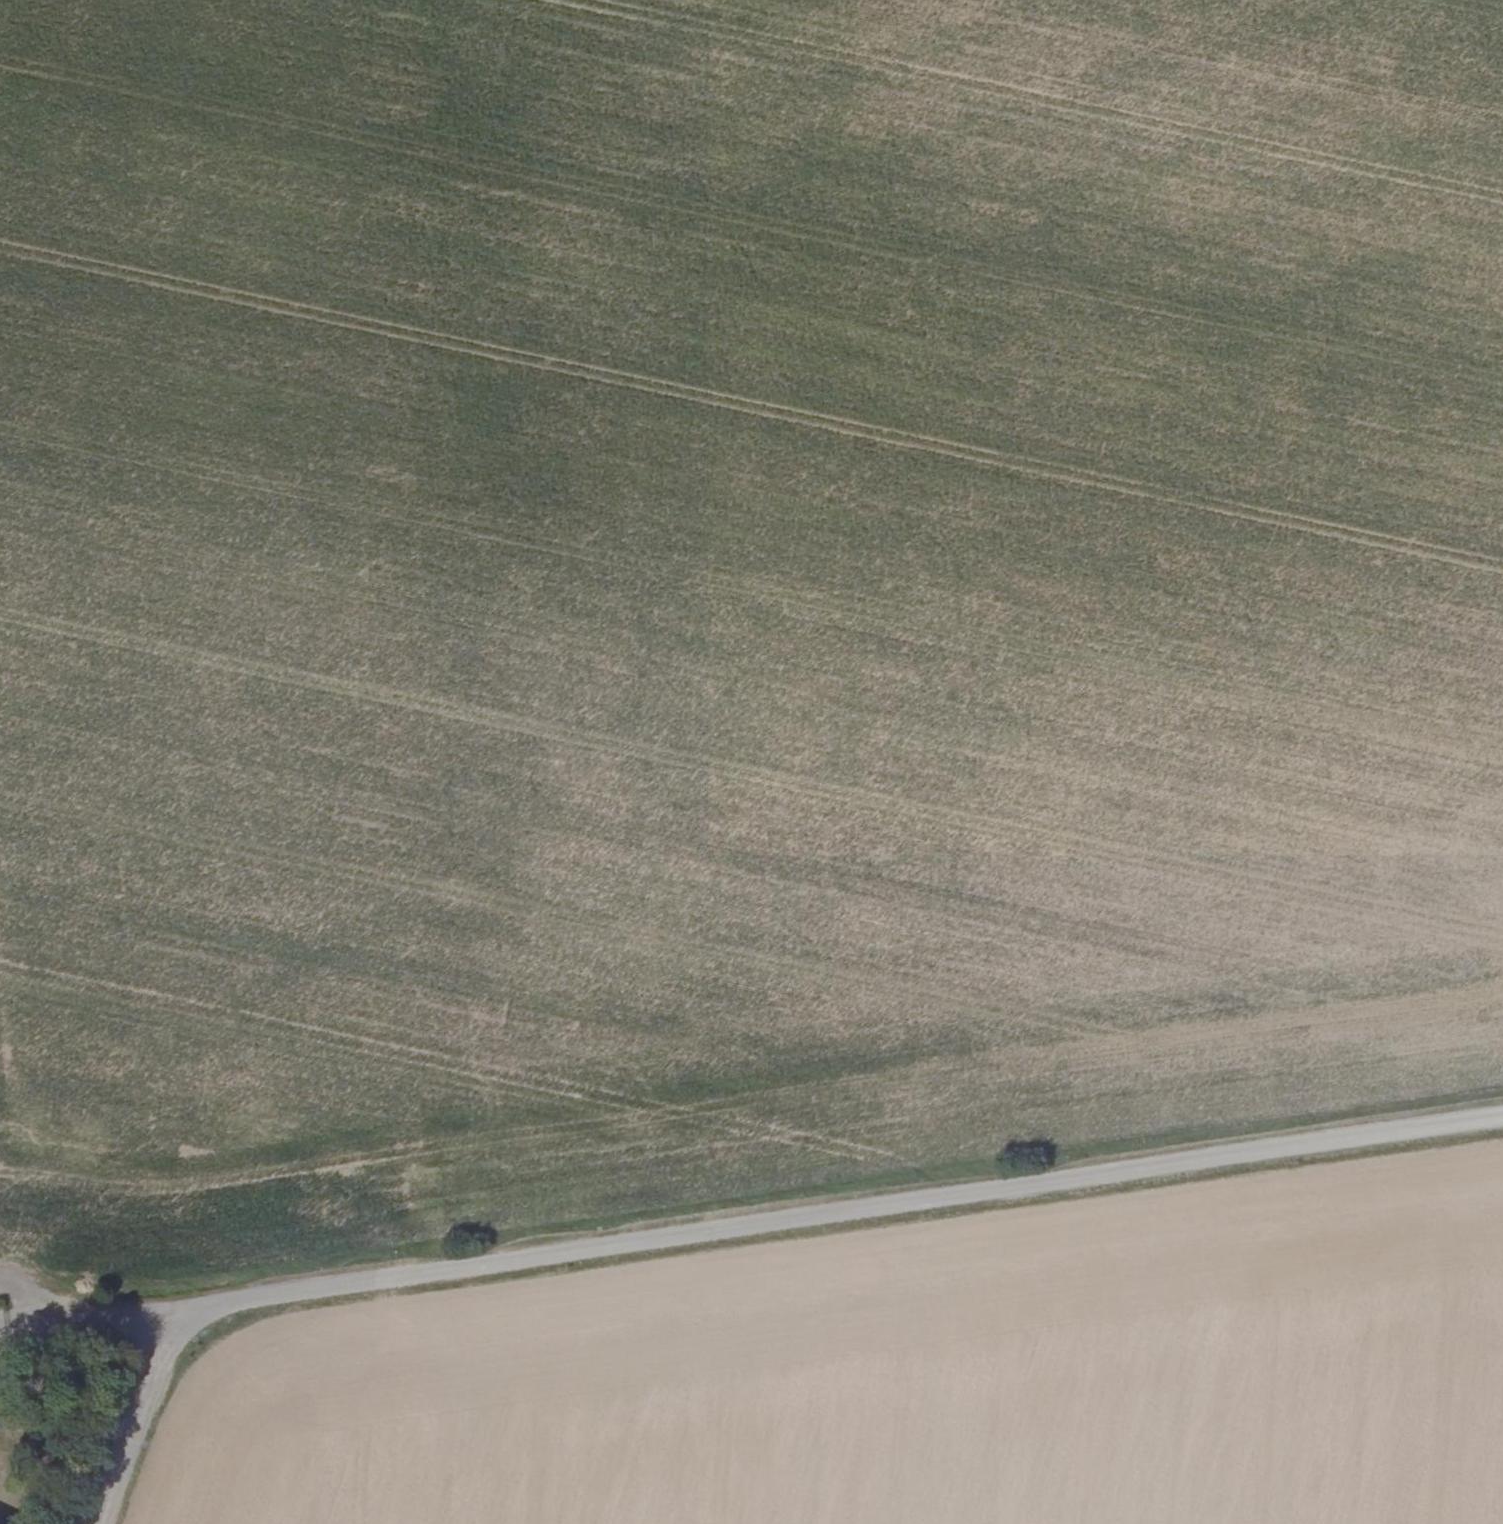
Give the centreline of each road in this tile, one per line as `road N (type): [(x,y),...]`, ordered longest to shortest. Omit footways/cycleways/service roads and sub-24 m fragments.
road 1 (unclassified): [(98,1523),(173,1317),(267,1294),(1502,1116)]
road 2 (track): [(173,1317),(0,1296)]

